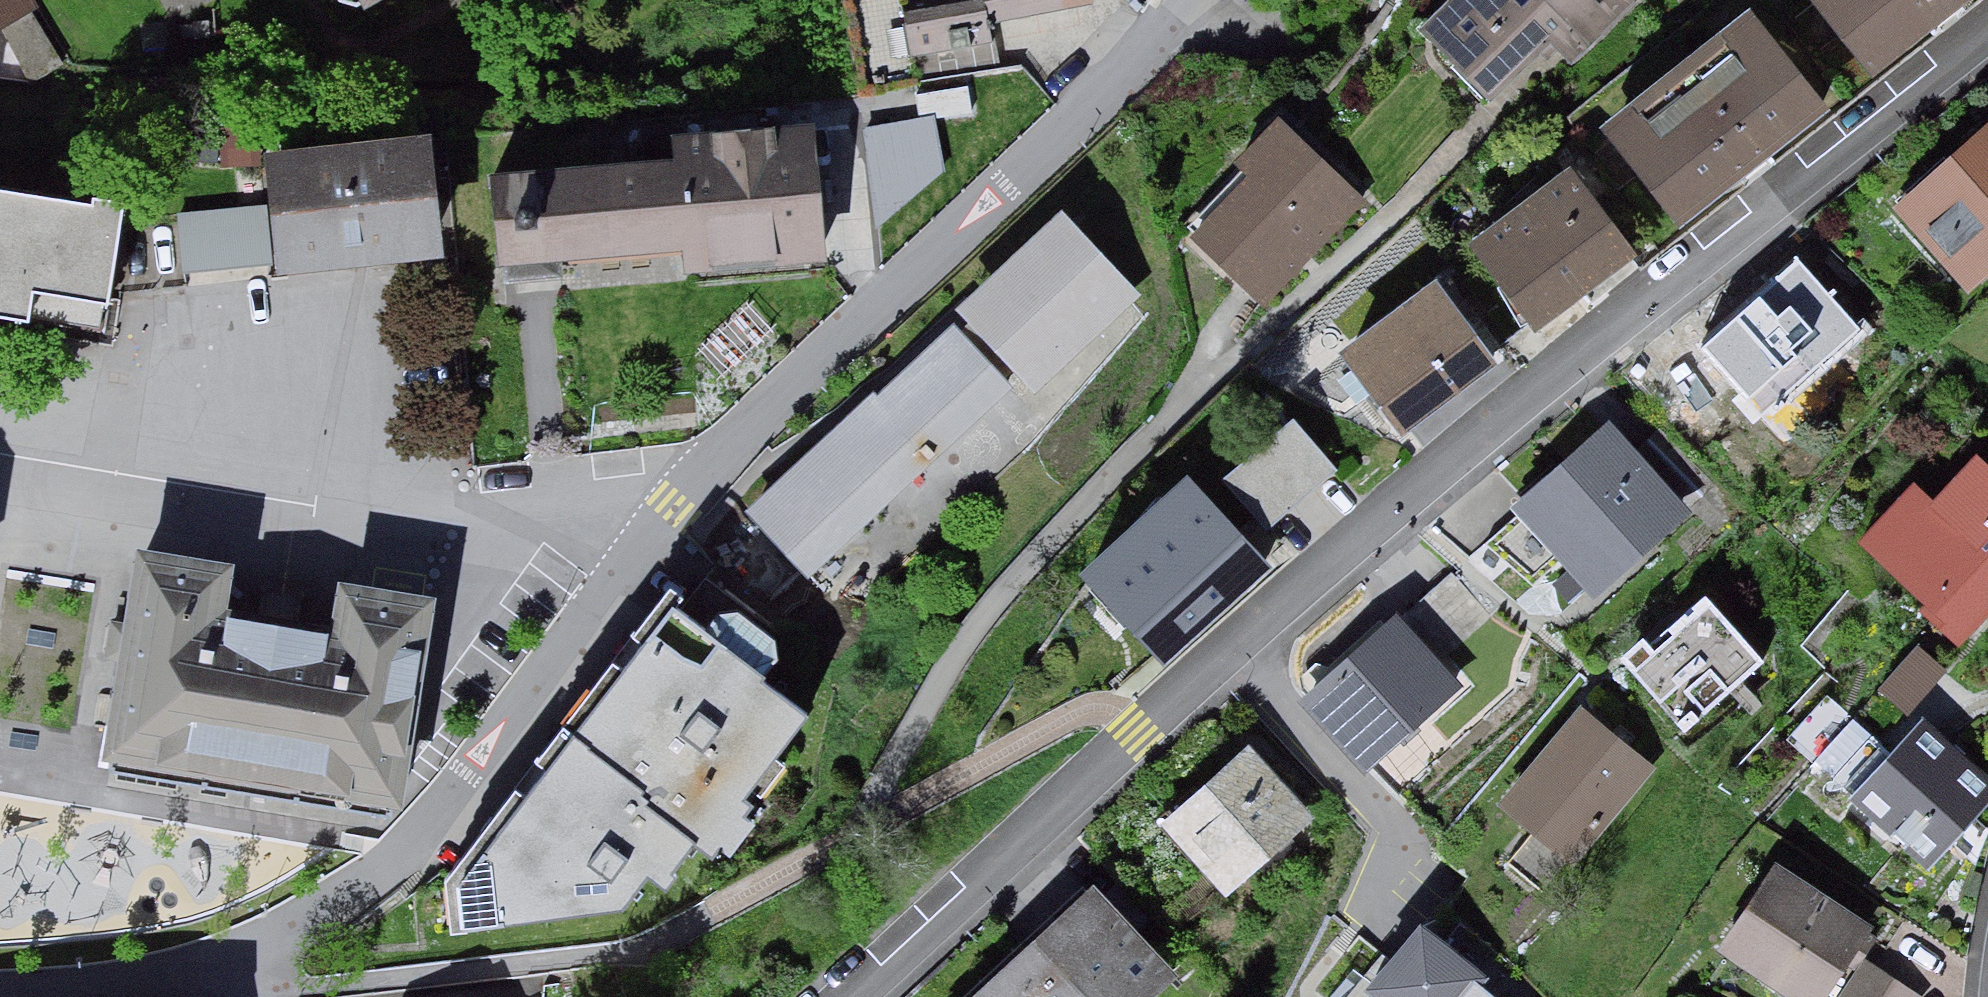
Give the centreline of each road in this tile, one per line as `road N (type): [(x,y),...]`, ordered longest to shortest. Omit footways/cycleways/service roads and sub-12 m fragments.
road 1 (residential): [(846,996),(1143,728),(1987,37)]
road 2 (residential): [(108,996),(255,979),(445,827),(678,509)]
road 3 (residential): [(678,509),(1076,129),(1196,0)]
road 4 (residential): [(0,449),(475,514),(678,509)]

